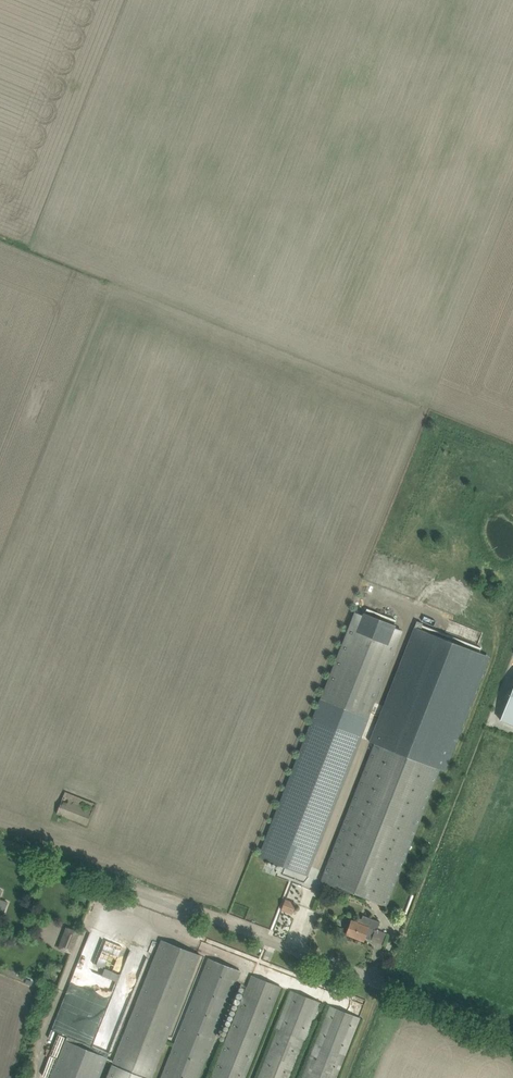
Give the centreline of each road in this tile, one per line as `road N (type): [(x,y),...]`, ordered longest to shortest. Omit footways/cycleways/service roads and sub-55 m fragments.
road 1 (unclassified): [(512,1033),(0,839)]

